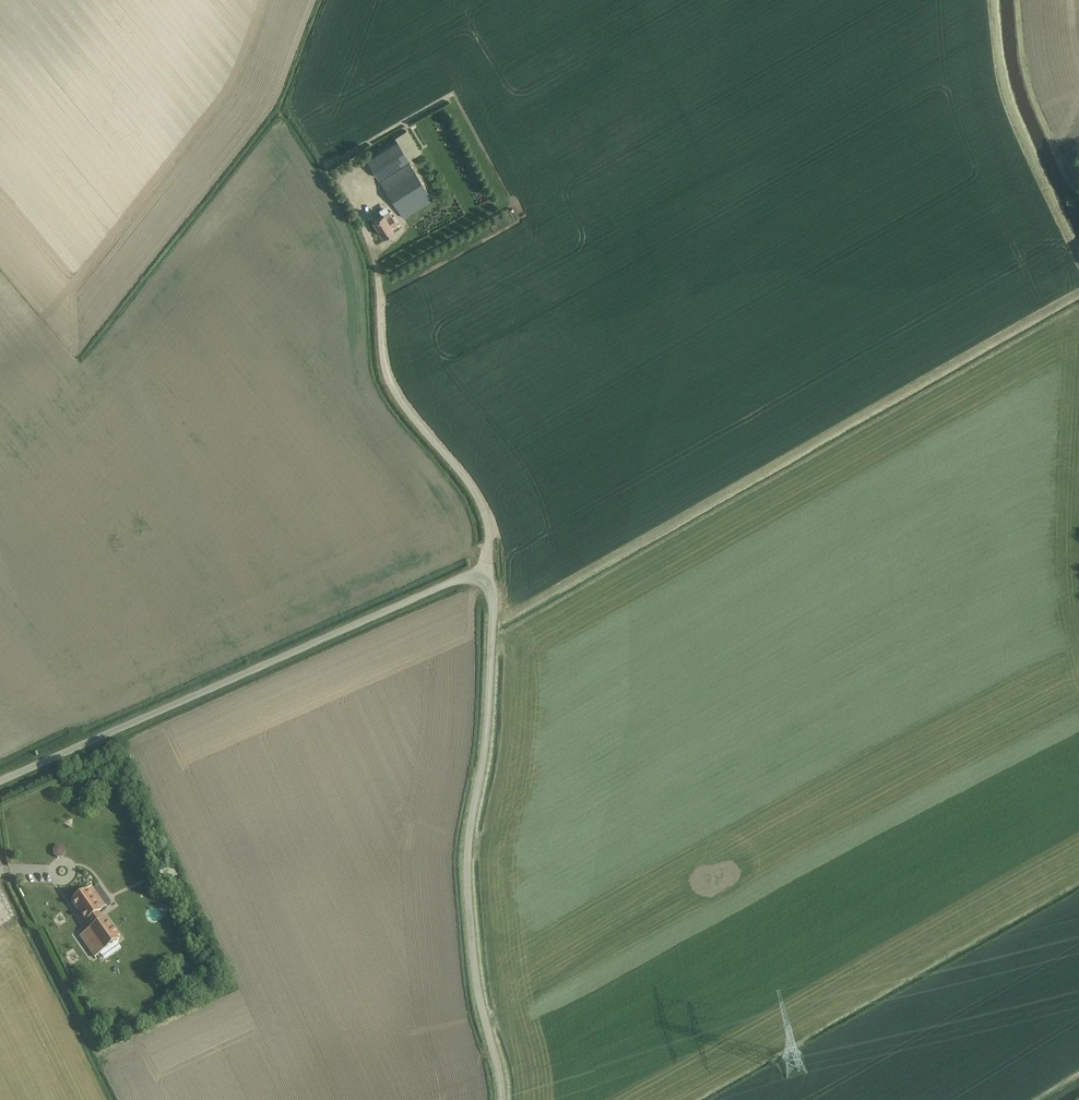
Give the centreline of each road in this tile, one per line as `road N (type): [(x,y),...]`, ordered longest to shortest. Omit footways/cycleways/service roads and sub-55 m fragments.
road 1 (unclassified): [(0,782),(461,579),(486,579),(491,689),(467,868),(480,997),(503,1099)]

